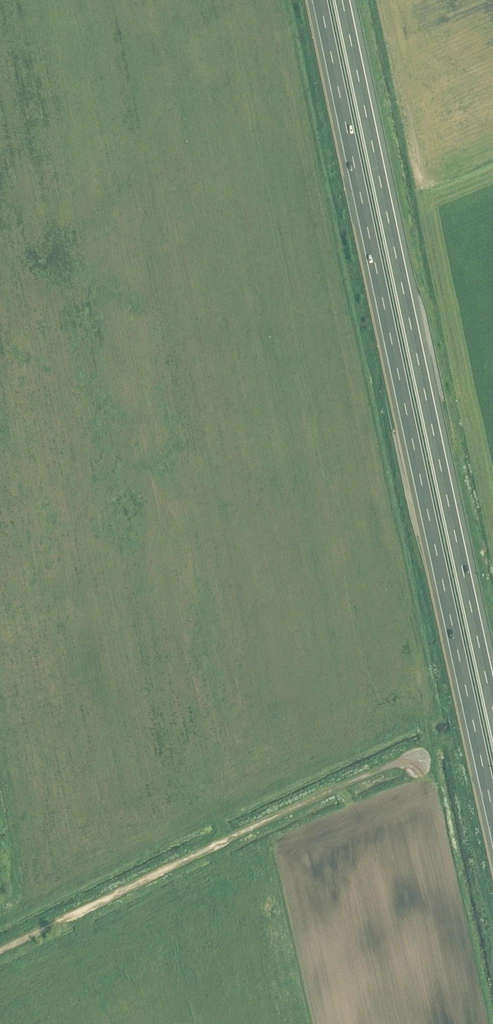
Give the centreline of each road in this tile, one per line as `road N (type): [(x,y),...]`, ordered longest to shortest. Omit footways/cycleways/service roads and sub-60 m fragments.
road 1 (motorway): [(320,0),(492,817)]
road 2 (motorway): [(492,710),(345,0)]
road 3 (track): [(414,761),(393,763),(0,956)]

